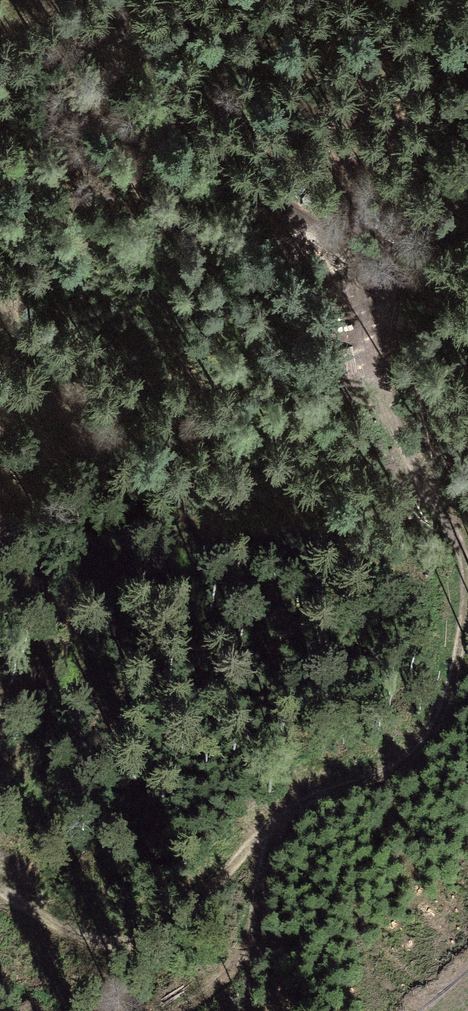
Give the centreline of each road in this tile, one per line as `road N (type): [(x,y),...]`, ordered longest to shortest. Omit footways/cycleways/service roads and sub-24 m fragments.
road 1 (track): [(370,259),(382,394),(464,557),(467,580),(446,704),(406,759),(312,787),(284,803),(243,942),(223,978),(166,1010)]
road 2 (track): [(149,0),(180,97),(221,155),(370,259)]
road 3 (track): [(0,881),(69,923),(133,938),(157,932),(270,836)]

